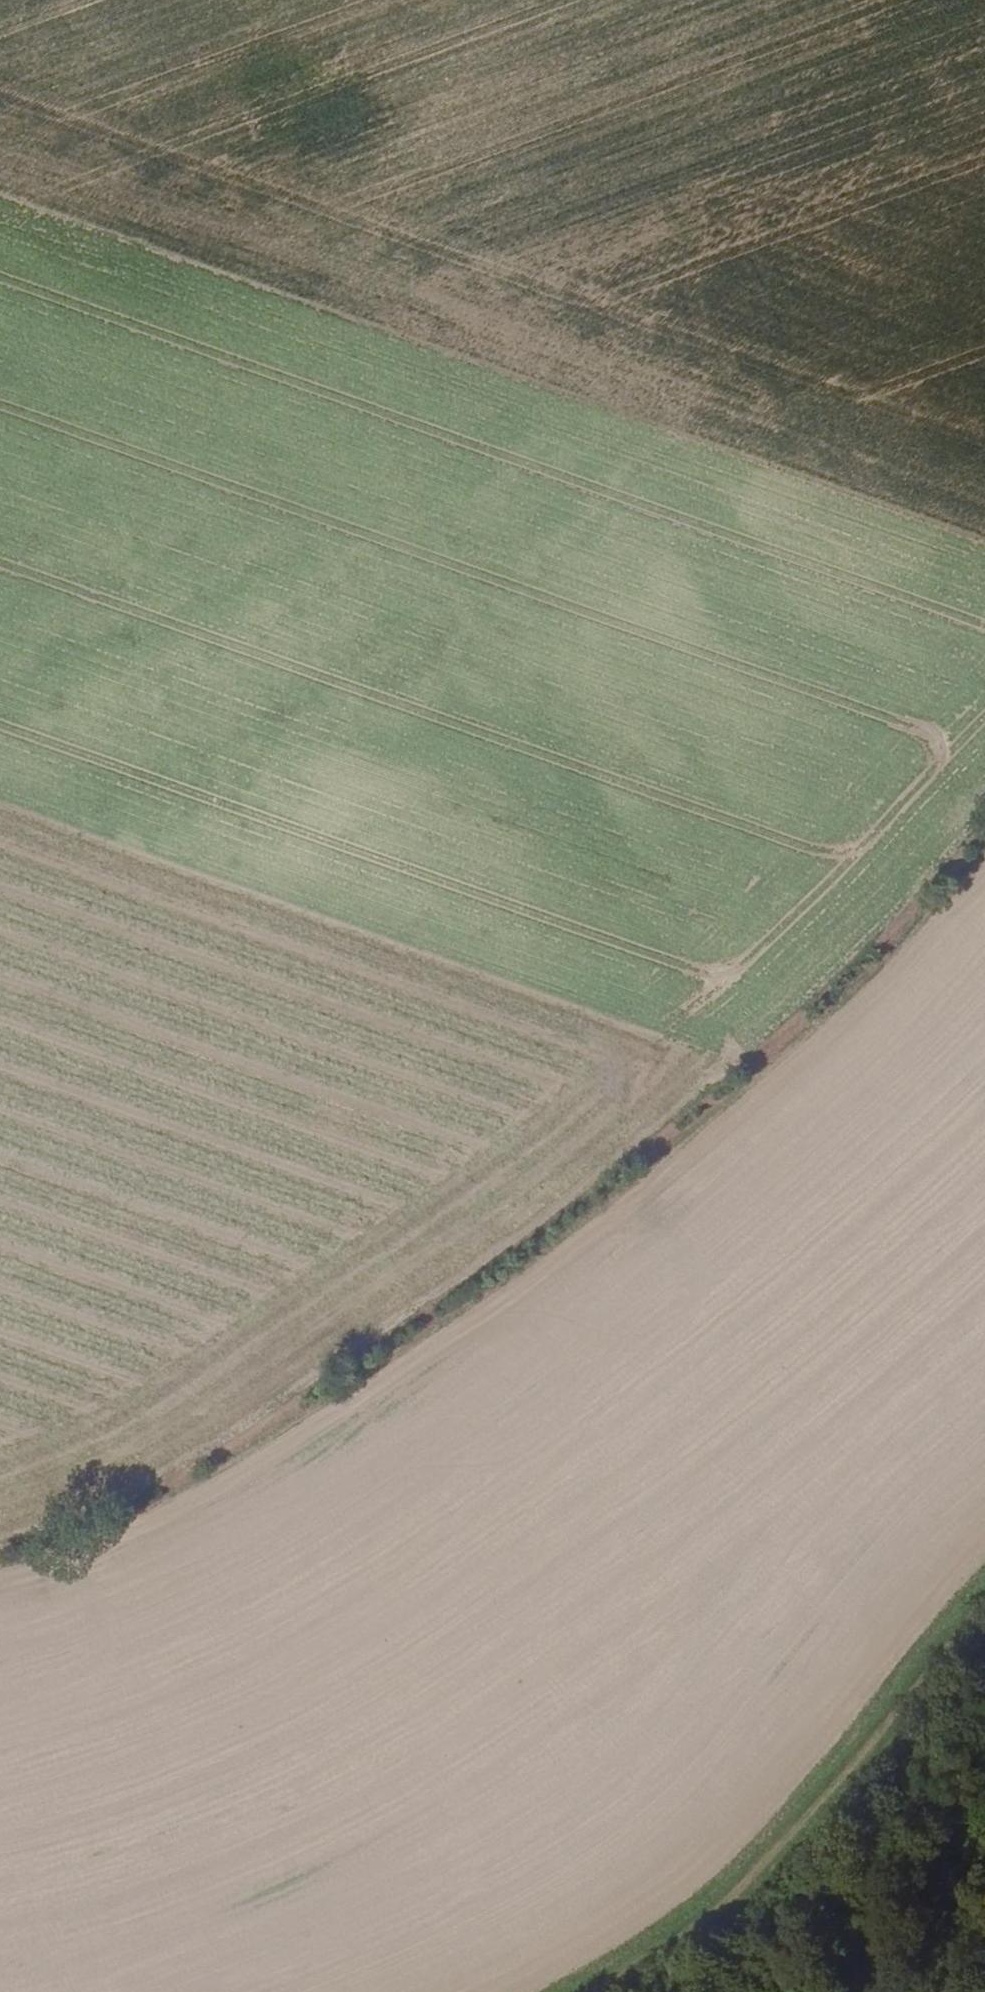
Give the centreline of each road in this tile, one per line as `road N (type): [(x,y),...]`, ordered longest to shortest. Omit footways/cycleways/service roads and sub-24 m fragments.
road 1 (track): [(594,1991),(736,1896),(909,1710),(984,1608)]

